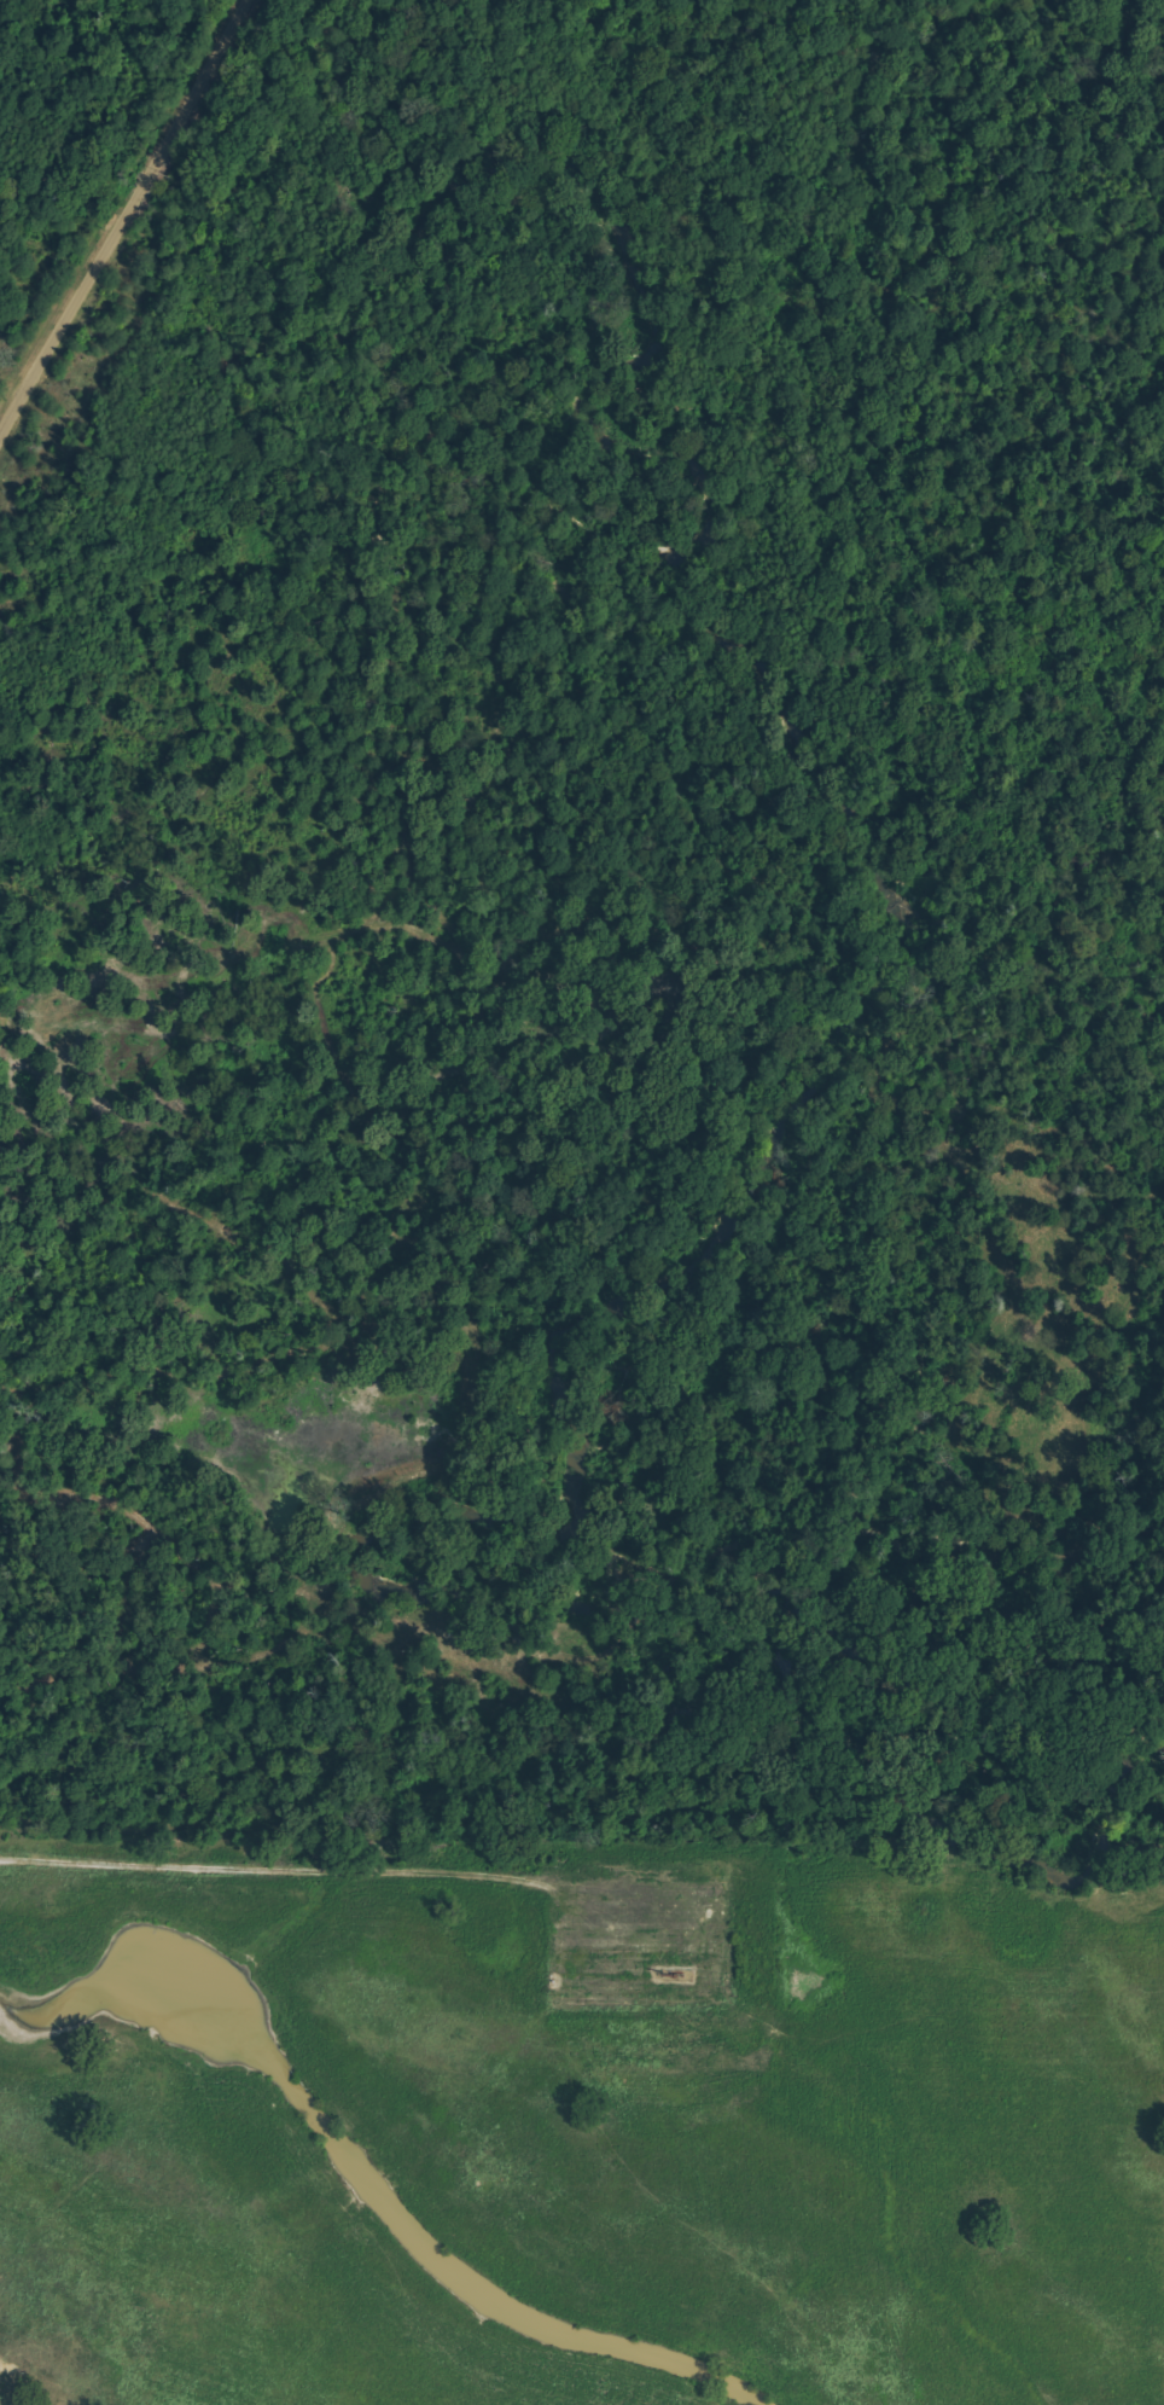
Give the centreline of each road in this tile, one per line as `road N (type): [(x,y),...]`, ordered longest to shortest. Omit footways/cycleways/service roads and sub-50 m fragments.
road 1 (residential): [(0,433),(249,0)]

